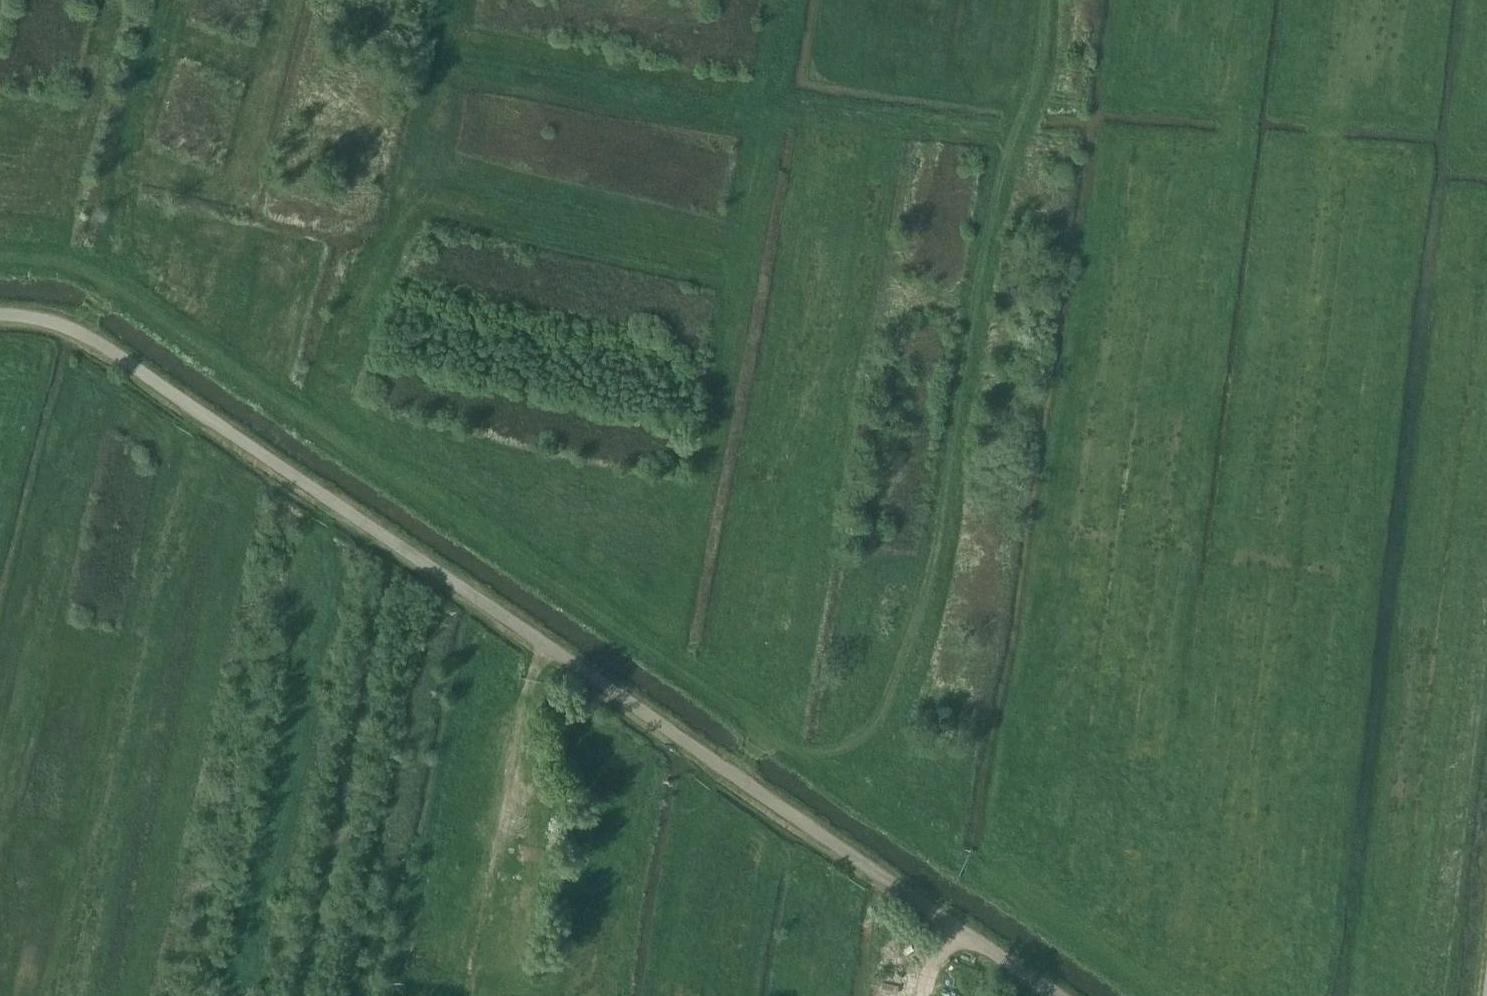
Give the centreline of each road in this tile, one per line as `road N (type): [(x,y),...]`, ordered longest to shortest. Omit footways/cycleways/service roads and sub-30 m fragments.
road 1 (track): [(1063,995),(79,330)]

